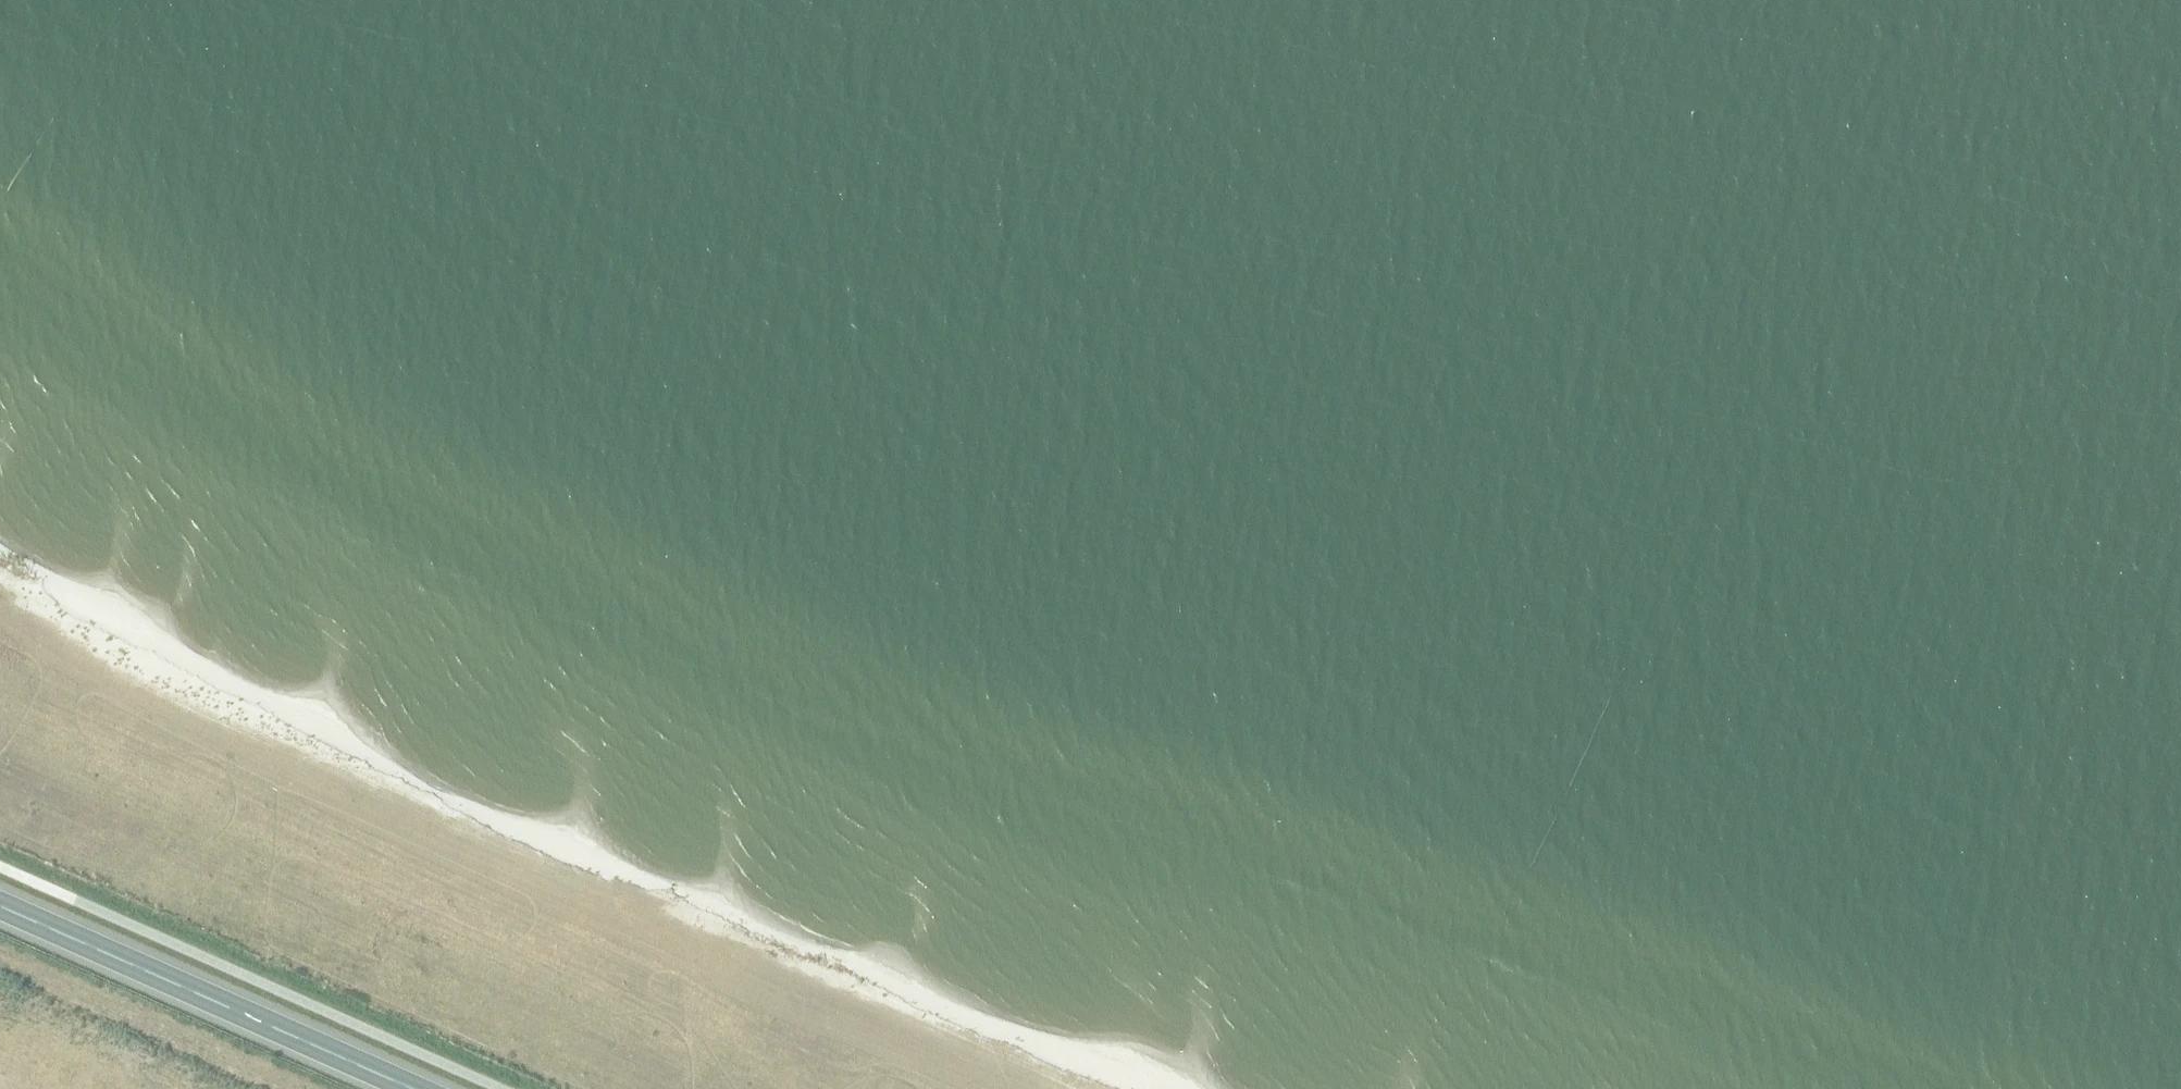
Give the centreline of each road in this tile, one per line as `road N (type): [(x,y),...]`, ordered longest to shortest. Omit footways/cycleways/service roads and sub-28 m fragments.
road 1 (trunk): [(418,1088),(0,904)]

